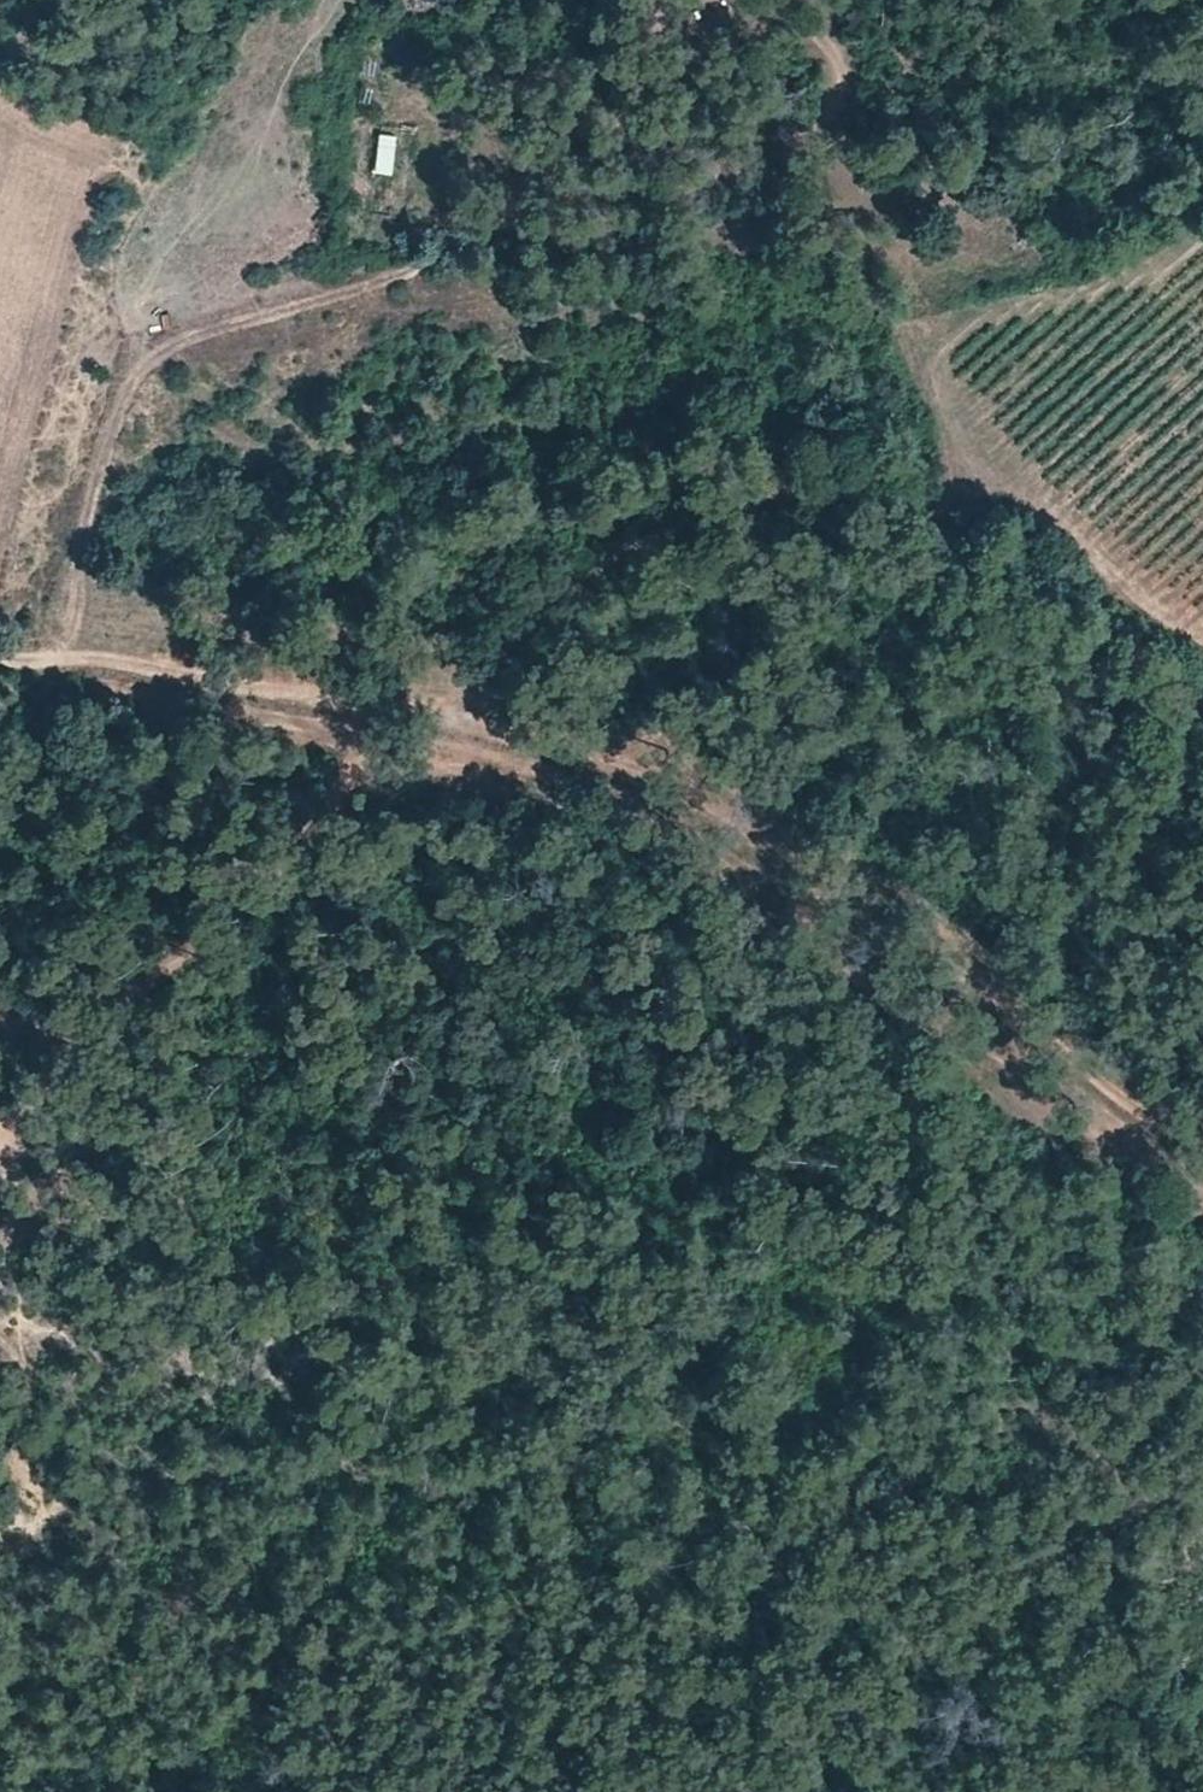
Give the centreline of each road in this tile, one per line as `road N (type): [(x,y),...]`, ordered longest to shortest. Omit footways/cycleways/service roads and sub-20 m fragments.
road 1 (track): [(0,655),(240,683),(528,741),(682,801),(955,971),(1202,1145)]

